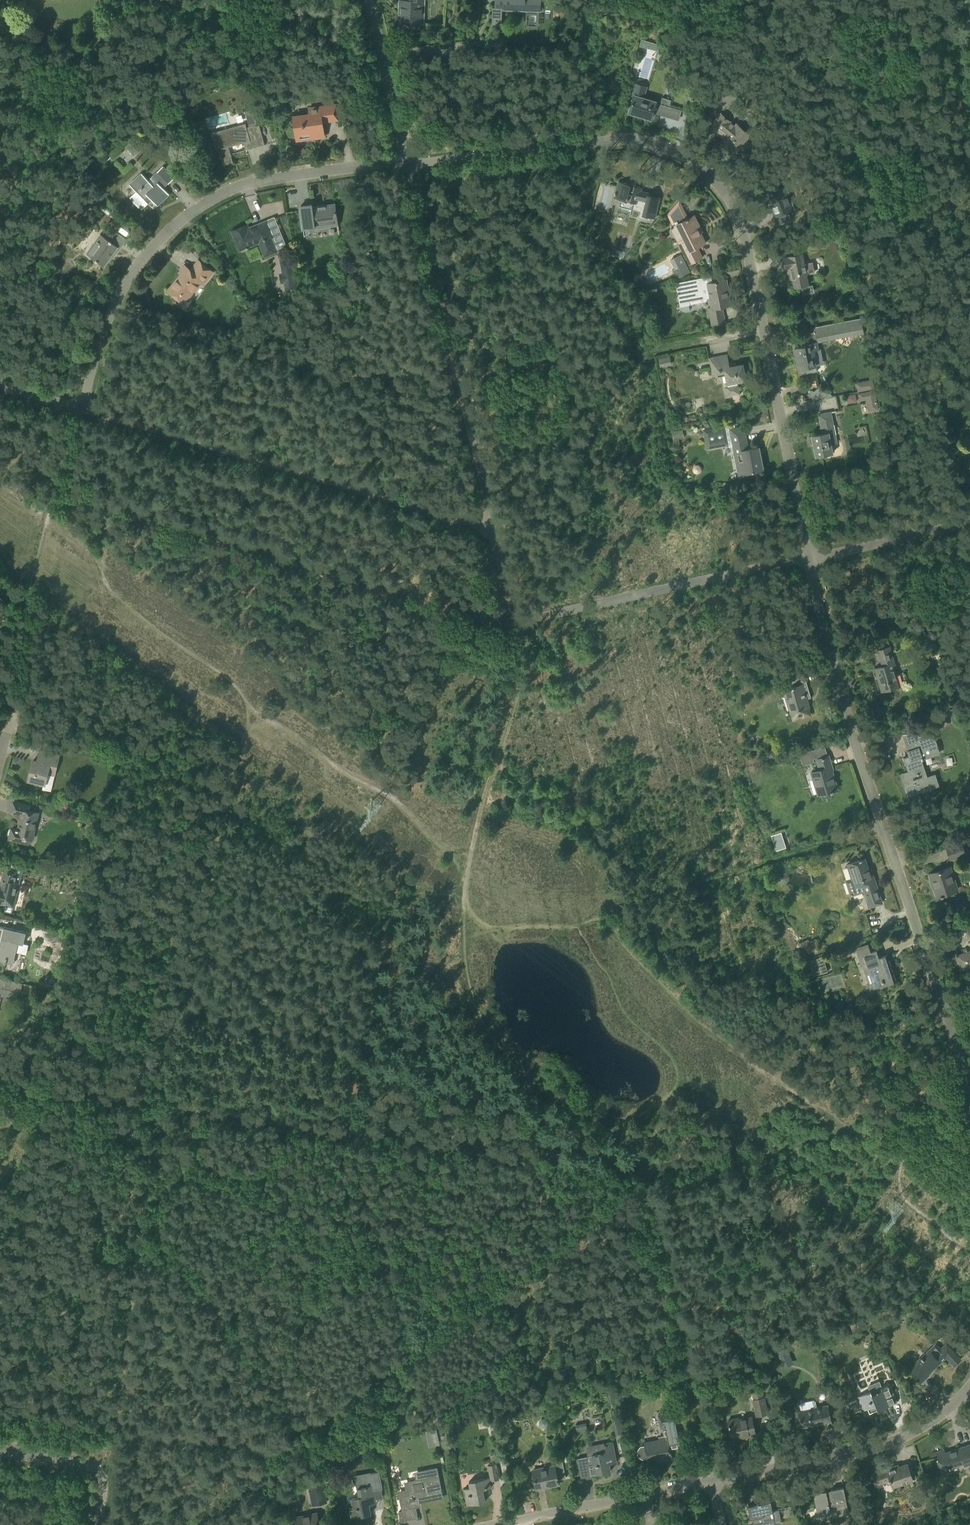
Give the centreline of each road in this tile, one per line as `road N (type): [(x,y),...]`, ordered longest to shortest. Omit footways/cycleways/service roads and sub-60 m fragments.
road 1 (unclassified): [(811,563),(752,243),(728,187),(690,154),(648,138),(406,164)]
road 2 (unclassified): [(969,1063),(850,716),(811,563)]
road 3 (unclassified): [(80,414),(111,312),(140,260),(181,220),(254,184),(406,164)]
road 4 (unclassified): [(491,528),(80,414)]
road 5 (unclassified): [(491,528),(406,164)]
road 6 (unclassified): [(513,628),(811,563)]
road 7 (unclassified): [(718,1475),(868,1444),(929,1419),(969,1381)]
road 8 (unclassified): [(482,1524),(718,1475)]
road 9 (unclassified): [(406,164),(371,0)]
road 10 (unclassified): [(811,563),(969,527)]
road 11 (unclassified): [(98,1524),(103,1484),(91,1465),(0,1452)]

